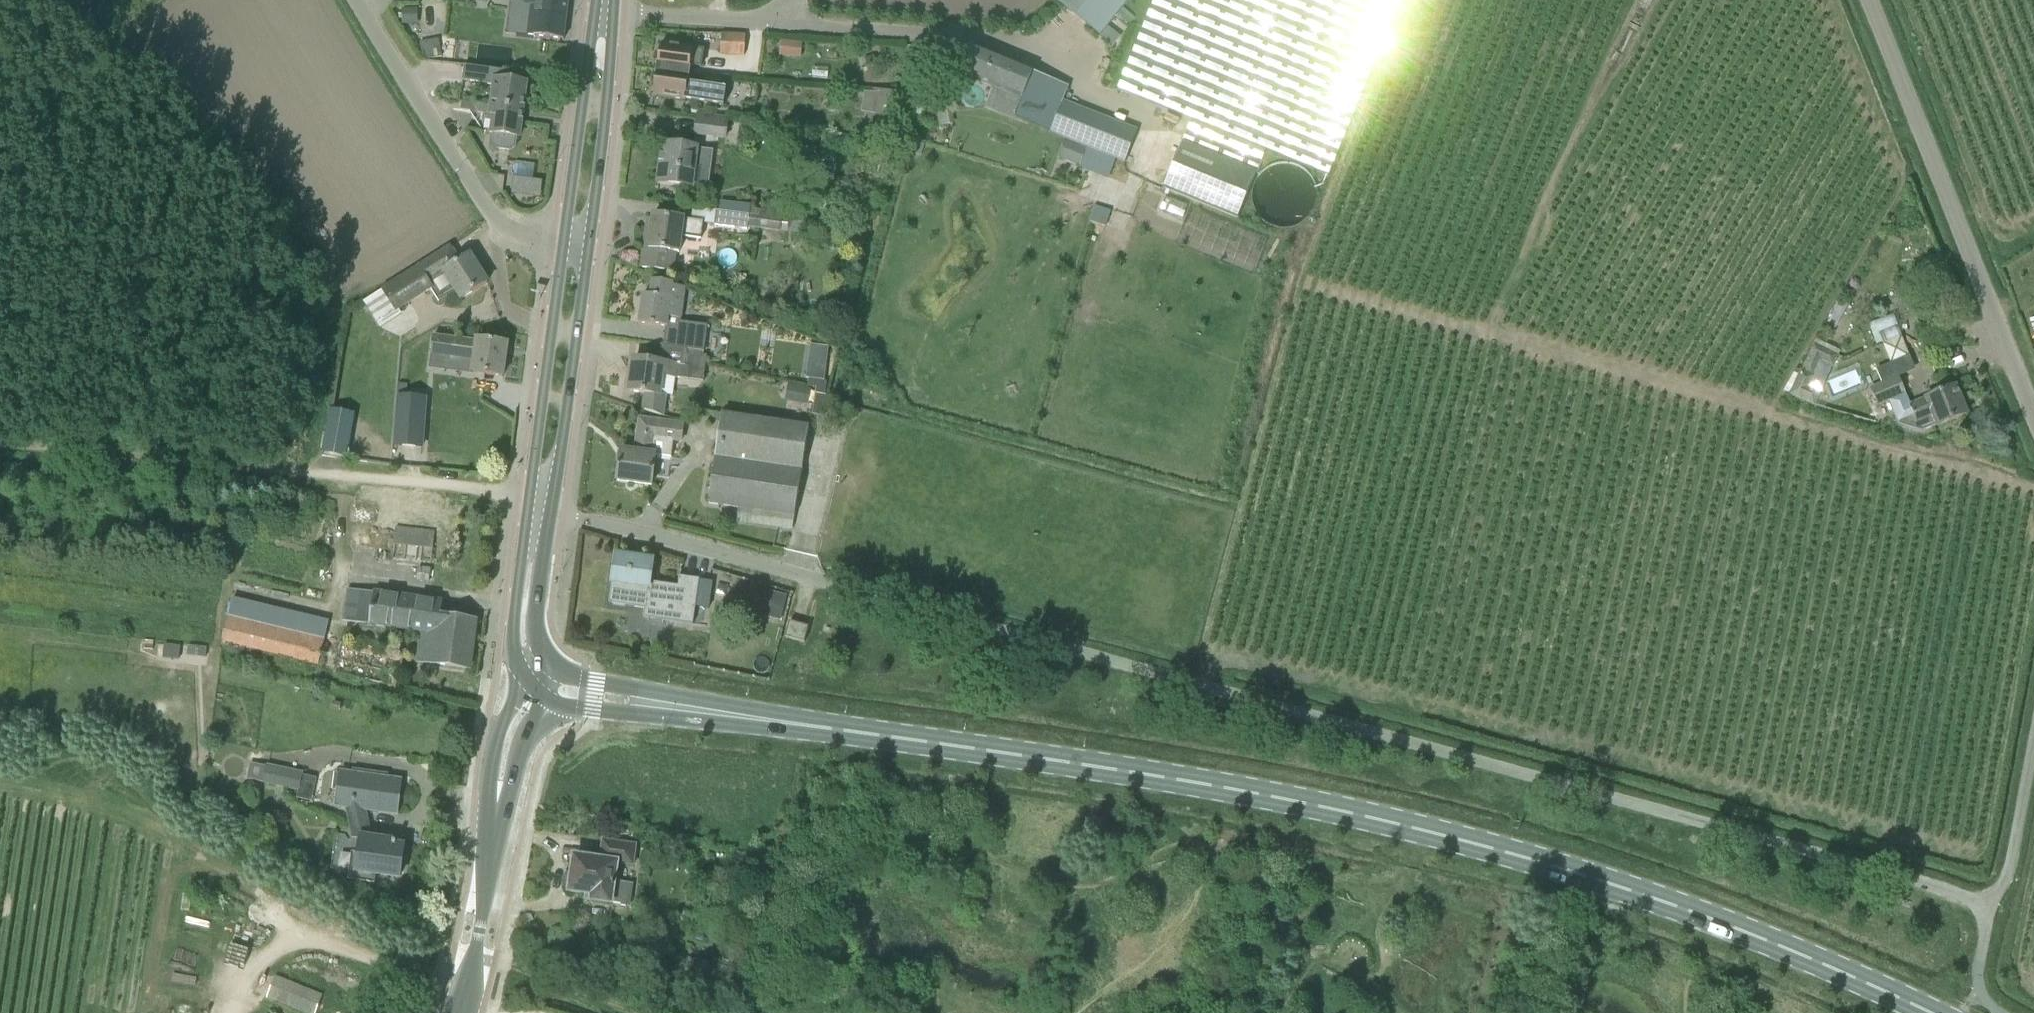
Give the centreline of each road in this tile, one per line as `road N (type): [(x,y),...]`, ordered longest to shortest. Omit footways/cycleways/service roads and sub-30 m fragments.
road 1 (unclassified): [(1983,904),(541,506)]
road 2 (secondary): [(1928,1012),(1551,856),(1019,749),(570,694),(543,681)]
road 3 (track): [(519,495),(0,448)]
road 4 (unclassified): [(2033,416),(1869,0)]
road 5 (unclassified): [(578,244),(502,228),(357,0)]
road 6 (tertiary): [(462,1012),(503,764),(515,720),(543,681)]
road 7 (secondary): [(541,506),(578,244)]
road 8 (secondary): [(578,244),(604,13)]
road 9 (unclassified): [(768,23),(977,35)]
road 10 (track): [(649,1012),(475,956)]
road 11 (secondary): [(543,681),(524,634),(541,506)]
road 12 (unclassified): [(1983,904),(2009,868),(2033,745)]
road 13 (unclassified): [(604,13),(768,23)]
road 14 (track): [(468,991),(325,942)]

